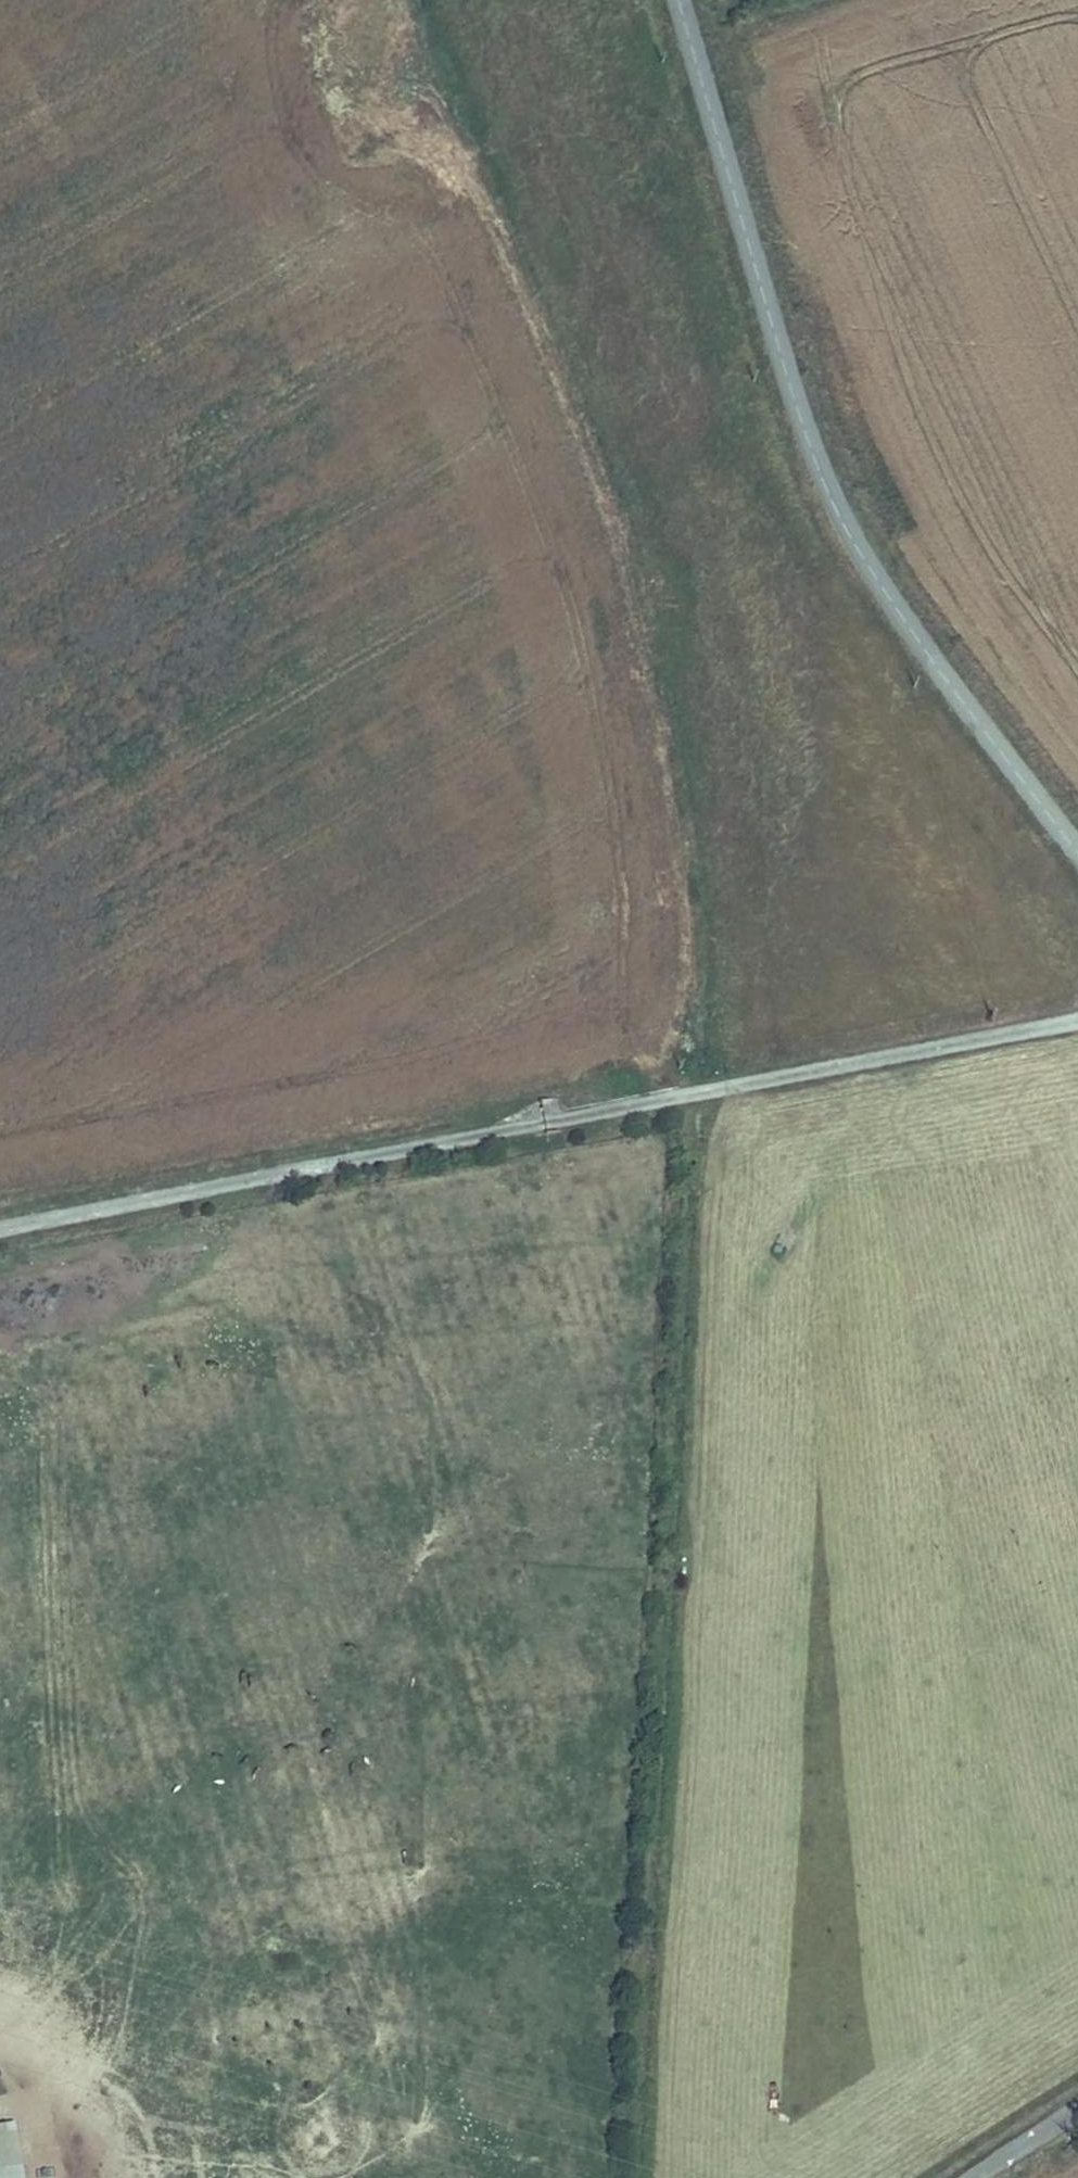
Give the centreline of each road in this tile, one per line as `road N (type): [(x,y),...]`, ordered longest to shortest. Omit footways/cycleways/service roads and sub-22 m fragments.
road 1 (unclassified): [(1077,848),(910,629),(831,491),(679,0)]
road 2 (unclassified): [(1077,2112),(975,2177)]

